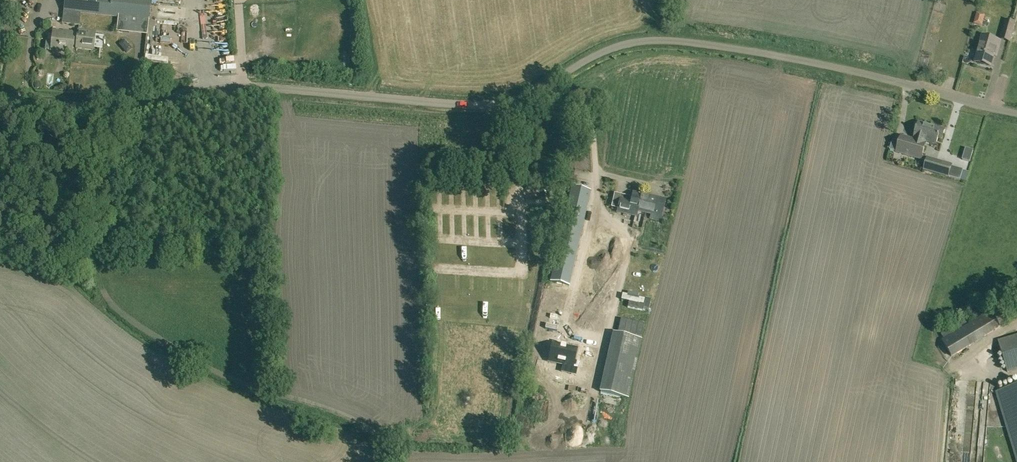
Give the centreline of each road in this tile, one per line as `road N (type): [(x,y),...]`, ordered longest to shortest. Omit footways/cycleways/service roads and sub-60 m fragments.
road 1 (unclassified): [(1016,114),(836,67),(649,41),(602,52),(527,96),(489,106),(246,87),(110,107),(0,104)]

